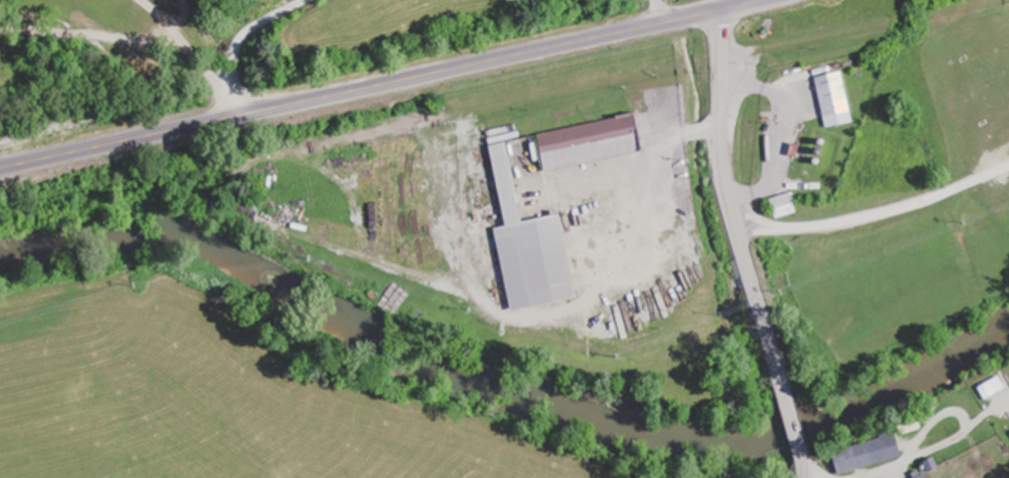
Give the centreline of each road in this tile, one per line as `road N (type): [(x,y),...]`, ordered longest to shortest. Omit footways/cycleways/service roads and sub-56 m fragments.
road 1 (primary): [(0,170),(762,0)]
road 2 (secondary): [(786,399),(725,184),(718,11)]
road 3 (residential): [(308,0),(258,22),(232,46),(251,114)]

